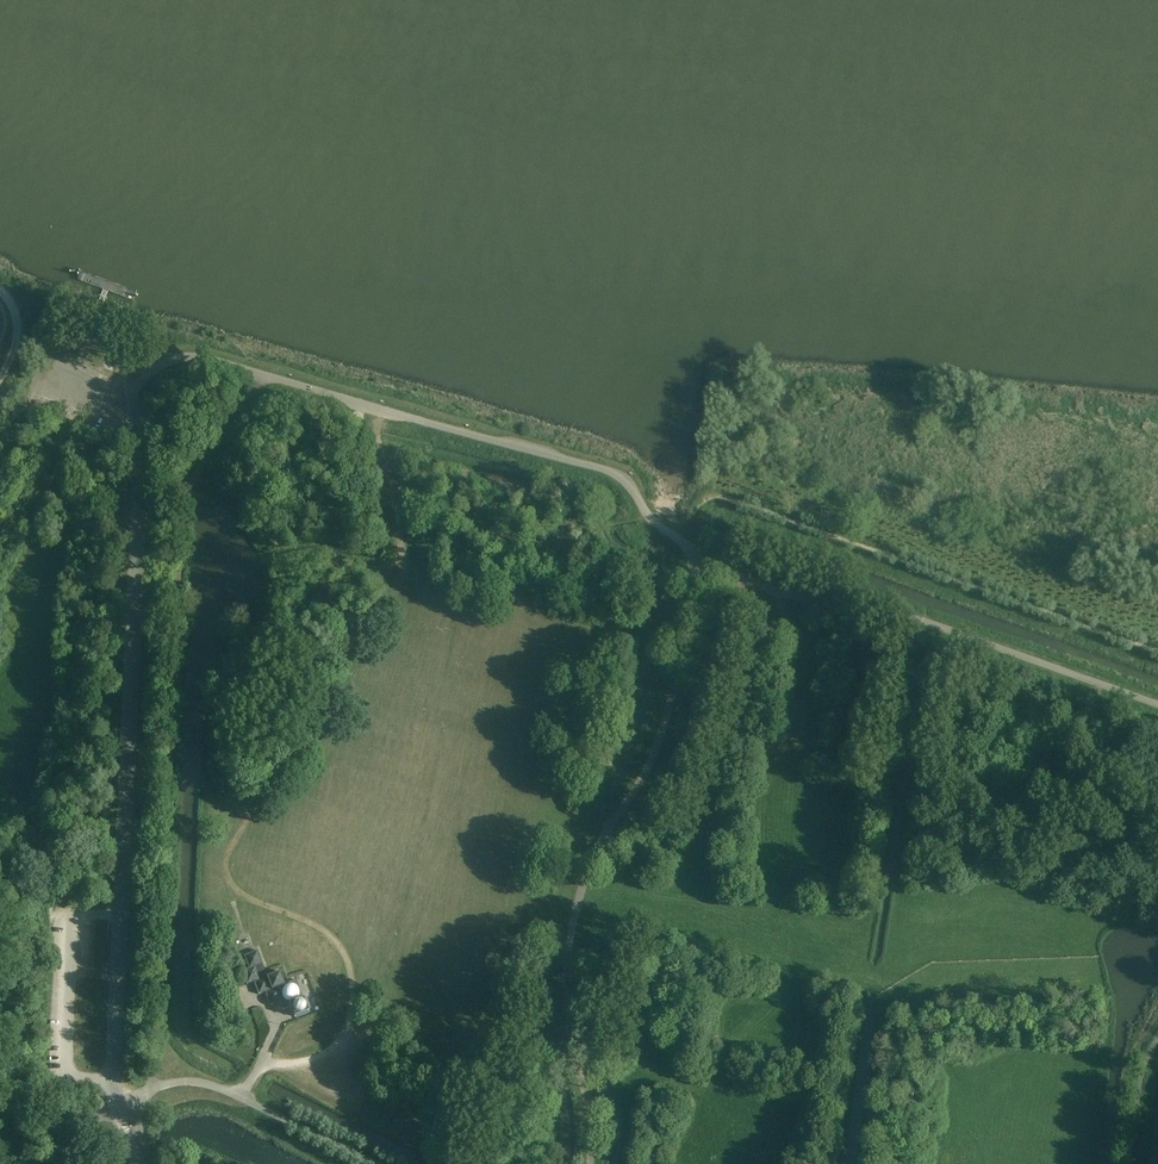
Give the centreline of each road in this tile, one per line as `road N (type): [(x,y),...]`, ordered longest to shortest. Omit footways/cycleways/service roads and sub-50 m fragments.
road 1 (unclassified): [(115,1106),(140,443),(120,400),(80,385)]
road 2 (track): [(580,899),(754,928),(781,990),(726,1042),(707,1149),(694,1160)]

